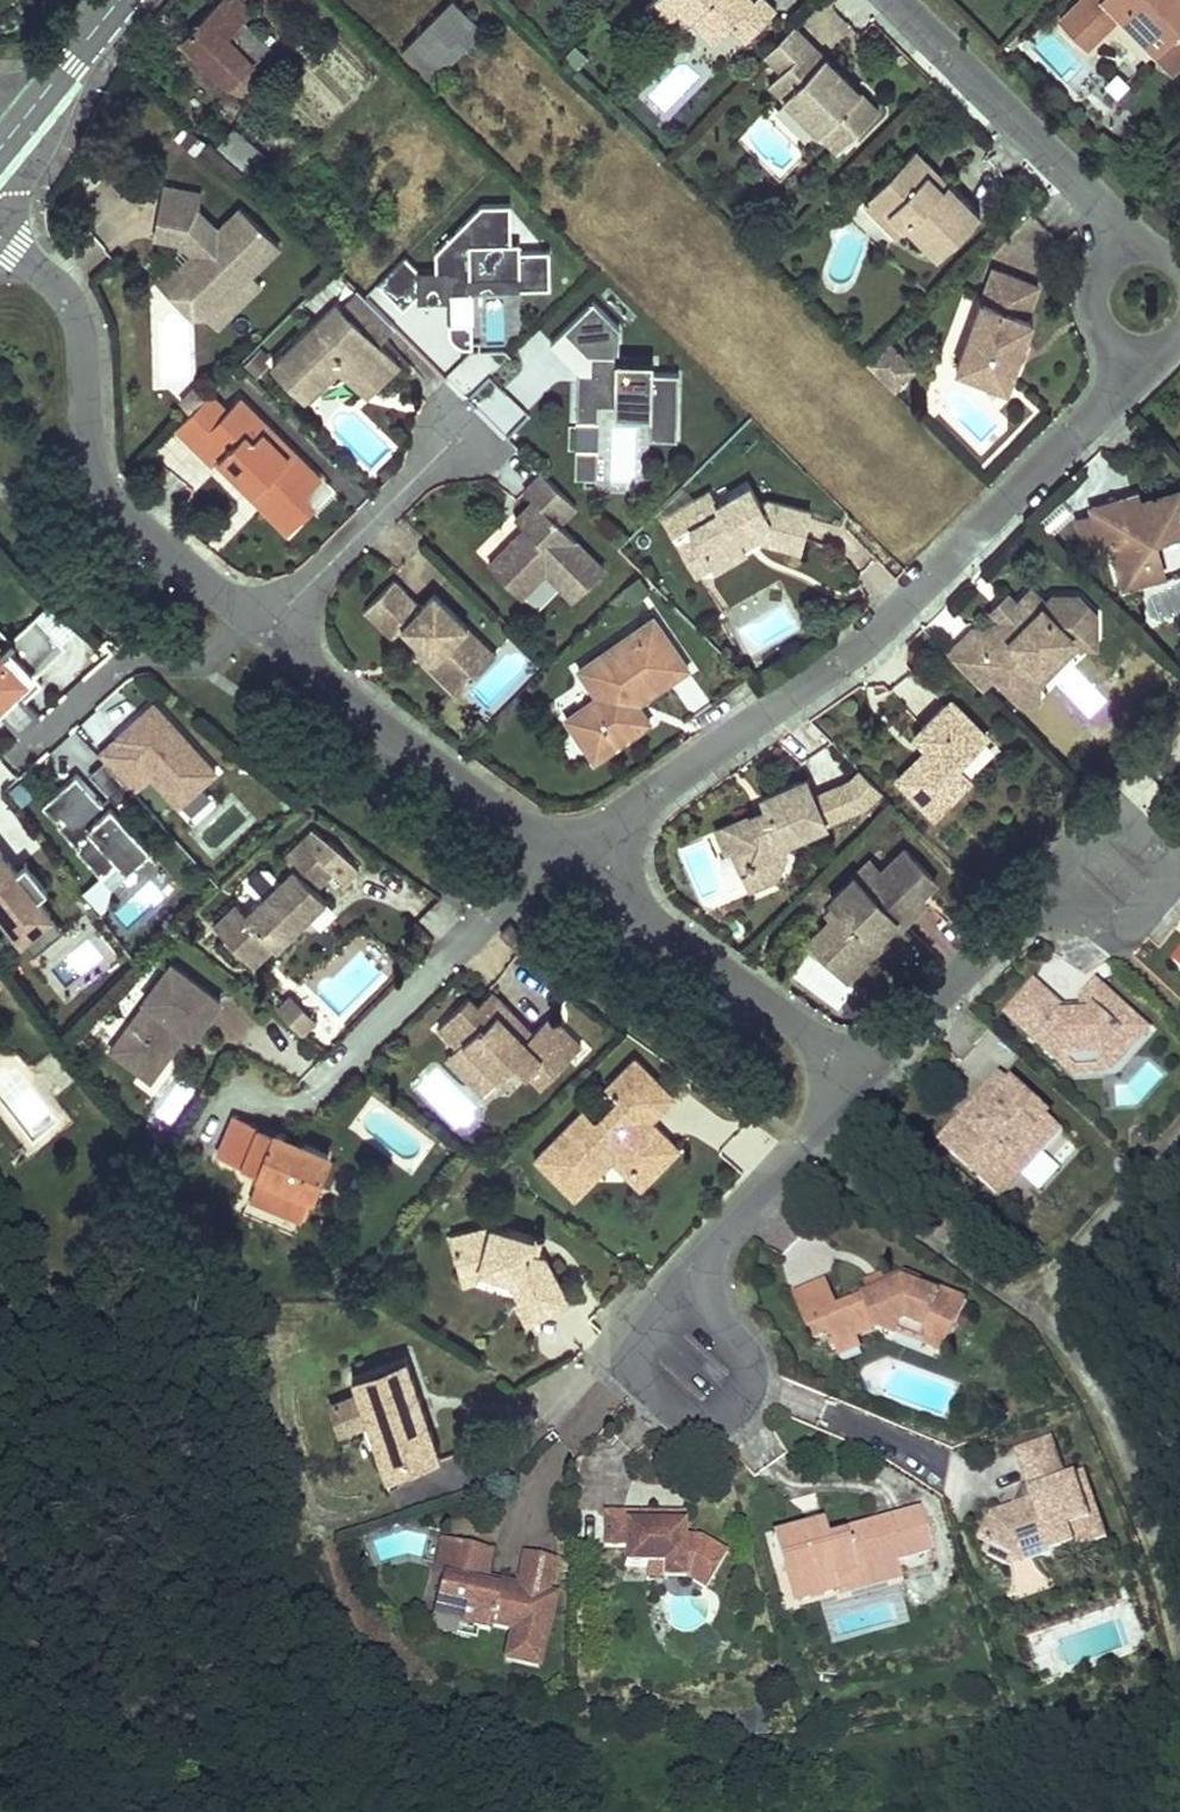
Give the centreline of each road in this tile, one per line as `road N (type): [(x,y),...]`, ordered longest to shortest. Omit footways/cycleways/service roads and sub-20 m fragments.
road 1 (residential): [(1135,352),(1116,395),(898,611),(639,805),(570,867)]
road 2 (residential): [(0,238),(71,308),(81,339),(91,471),(109,500),(262,630)]
road 3 (residential): [(262,630),(570,867)]
road 4 (residential): [(570,867),(861,1079)]
road 5 (residential): [(884,0),(1129,248)]
road 6 (residential): [(683,1299),(744,1353),(751,1382),(738,1406),(711,1418),(682,1412),(626,1360),(655,1329)]
road 7 (residential): [(1051,877),(1121,935),(1174,874),(1108,811),(1080,843)]
road 8 (residential): [(683,1299),(704,1250),(861,1079)]
road 9 (residential): [(861,1079),(1051,877)]
road 10 (residential): [(262,630),(457,436)]
road 11 (tertiary): [(120,0),(12,133)]
road 12 (residential): [(1129,248),(1108,260),(1090,302),(1097,325),(1135,352)]

